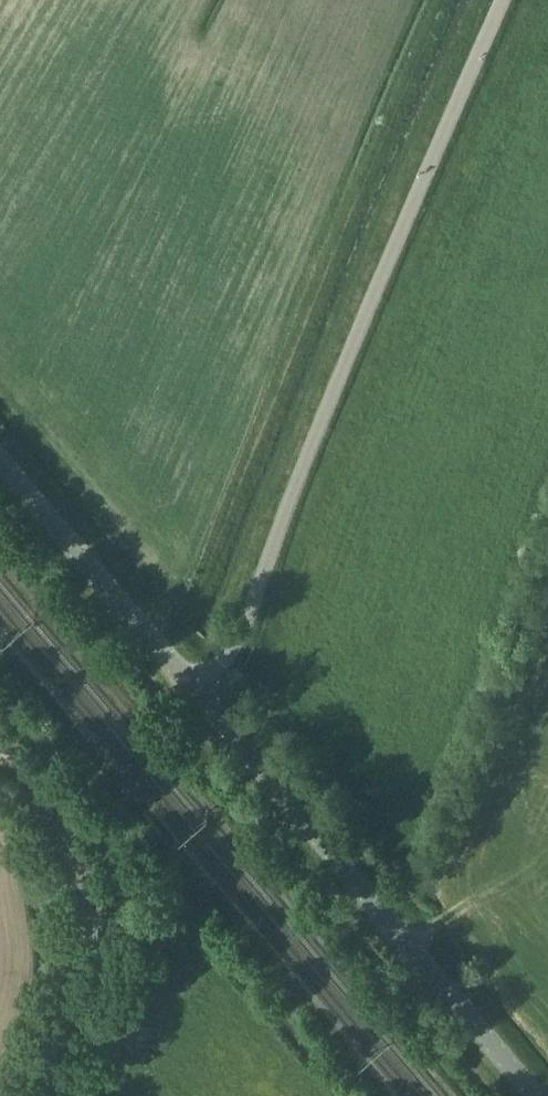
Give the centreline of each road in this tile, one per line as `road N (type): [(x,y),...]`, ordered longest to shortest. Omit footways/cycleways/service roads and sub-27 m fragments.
road 1 (unclassified): [(194,688),(239,636),(503,0)]
road 2 (unclassified): [(526,1095),(194,688)]
road 3 (unclassified): [(42,1095),(92,968),(95,904),(74,830),(0,734)]
road 4 (unclassified): [(194,688),(0,459)]

